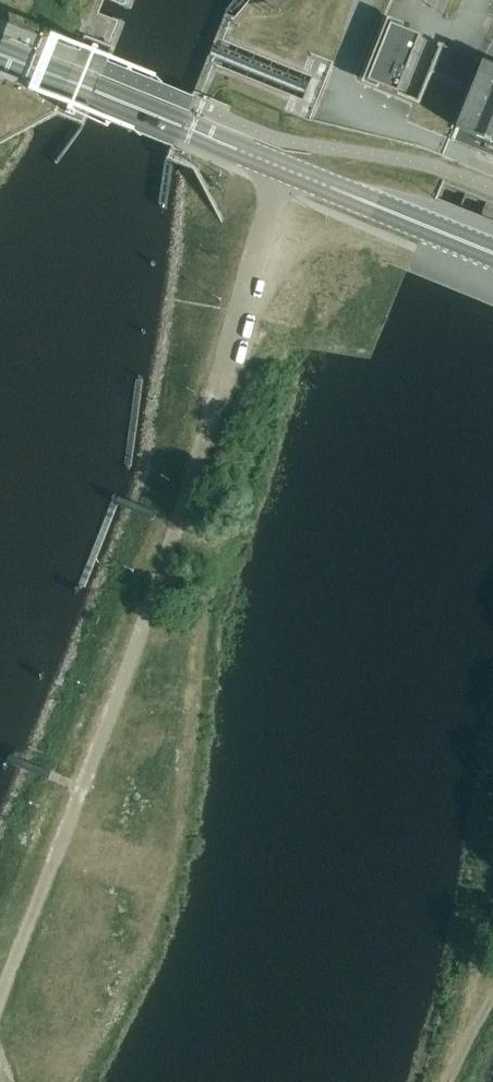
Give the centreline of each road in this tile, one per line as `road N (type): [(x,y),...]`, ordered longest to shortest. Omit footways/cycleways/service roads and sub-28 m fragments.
road 1 (primary): [(492,252),(0,54)]

